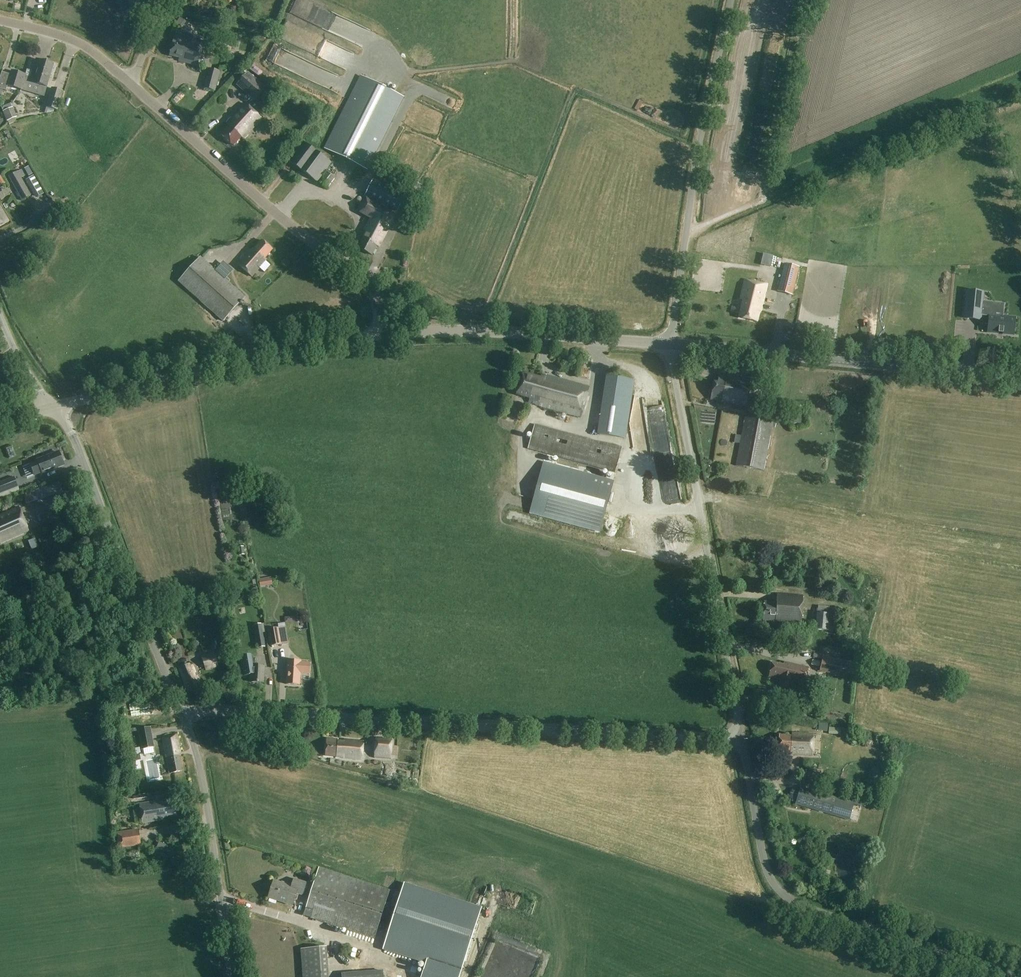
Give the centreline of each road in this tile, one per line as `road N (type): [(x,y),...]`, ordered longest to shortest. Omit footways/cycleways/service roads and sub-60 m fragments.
road 1 (unclassified): [(742,741),(181,709)]
road 2 (unclassified): [(1020,976),(795,903),(778,890),(761,850),(742,741)]
road 3 (unclassified): [(742,741),(669,344)]
road 4 (unclassified): [(377,334),(369,280),(281,218),(129,83)]
road 5 (tertiary): [(1020,377),(669,344)]
road 6 (unclassified): [(669,344),(731,0)]
road 7 (tertiary): [(54,406),(377,334)]
road 8 (unclassified): [(181,709),(54,406)]
road 9 (tertiary): [(669,344),(505,332),(377,334)]
road 10 (unclassified): [(232,976),(198,762),(181,709)]
road 11 (unclassified): [(129,83),(78,42),(0,21)]

